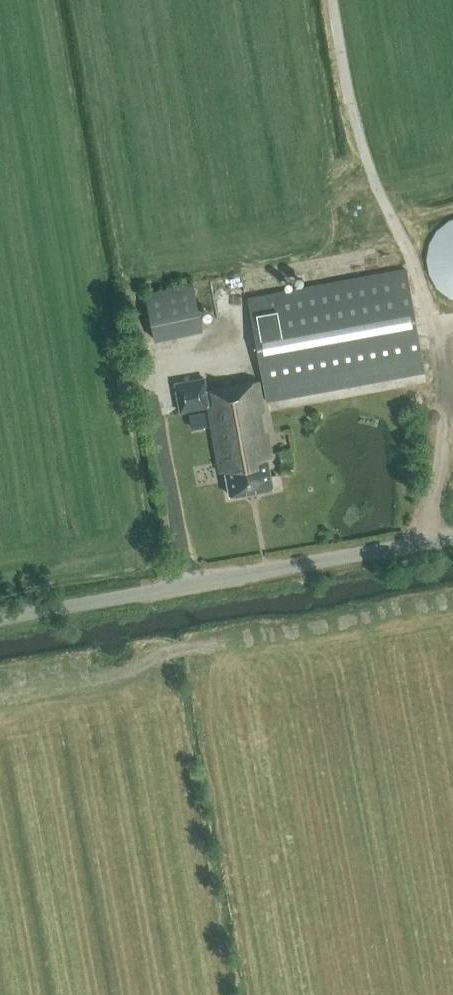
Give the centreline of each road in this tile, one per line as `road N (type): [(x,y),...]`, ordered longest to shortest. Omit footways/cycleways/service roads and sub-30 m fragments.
road 1 (unclassified): [(0,617),(452,537)]
road 2 (track): [(430,541),(447,366),(440,329),(378,189)]

